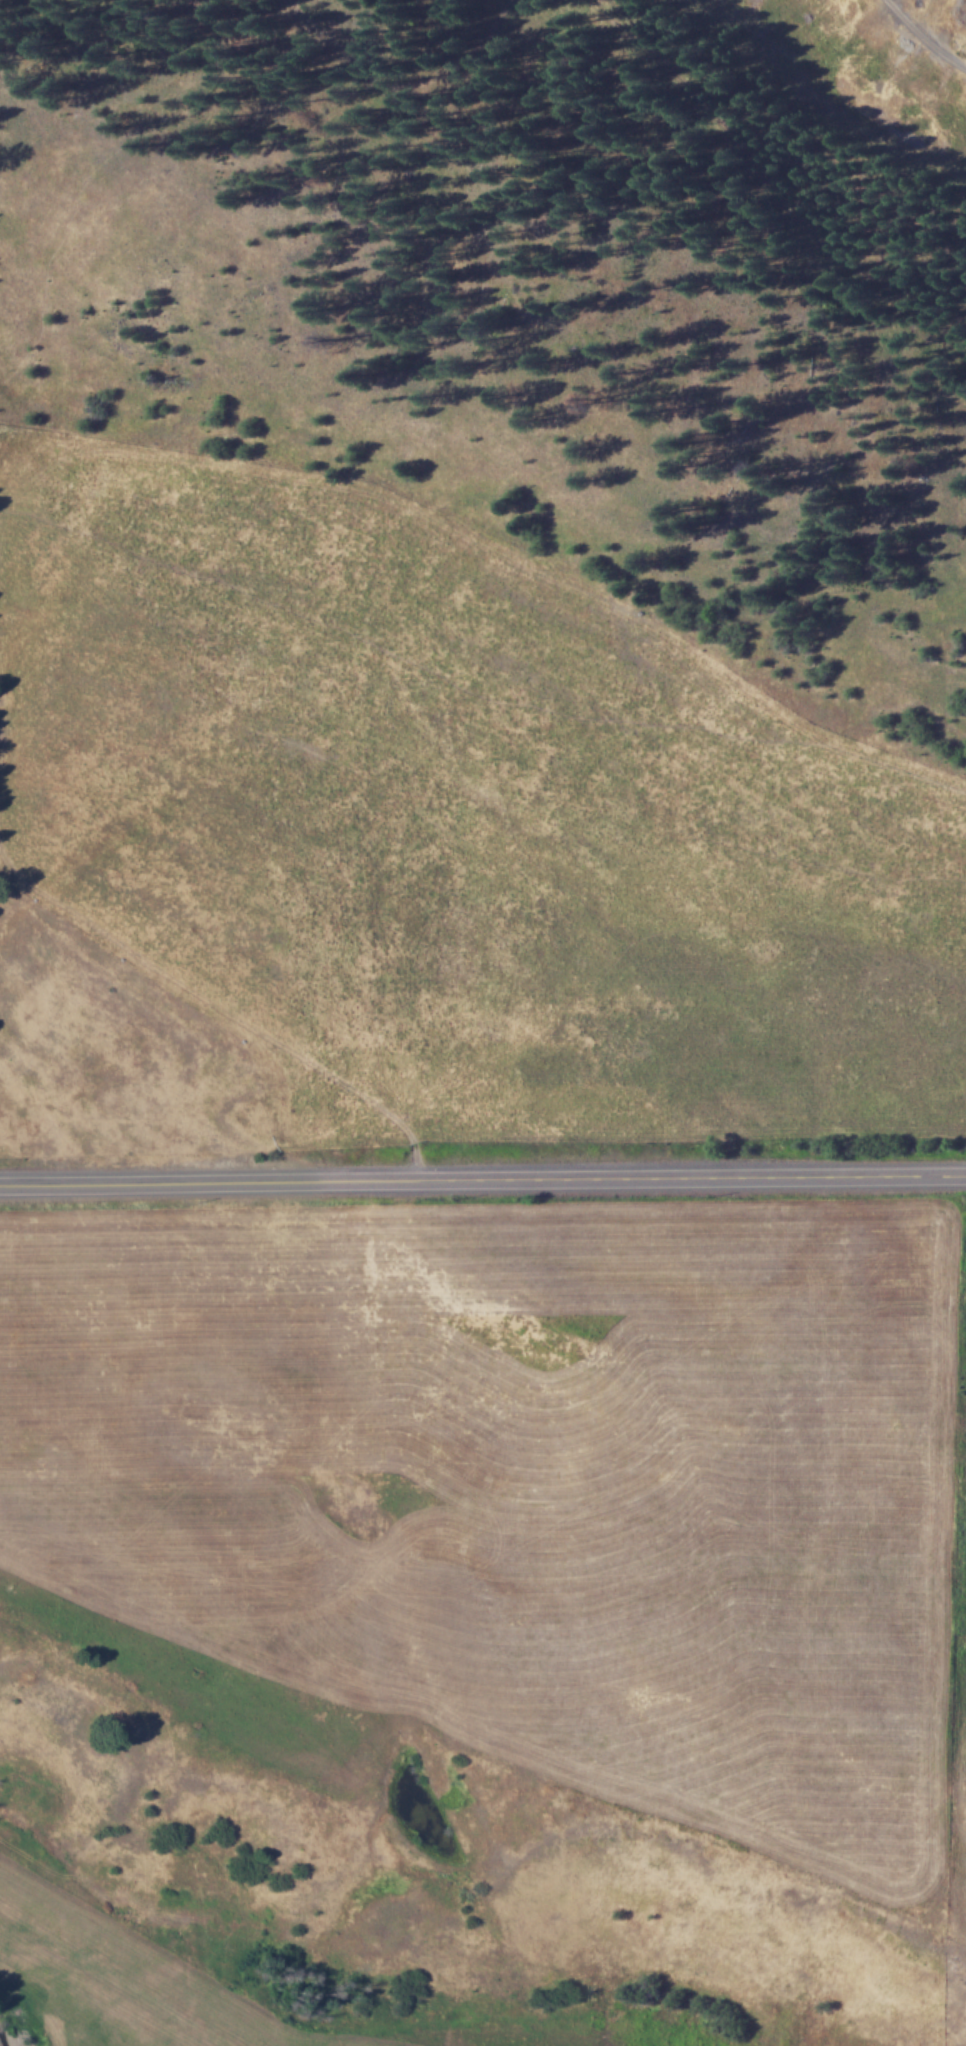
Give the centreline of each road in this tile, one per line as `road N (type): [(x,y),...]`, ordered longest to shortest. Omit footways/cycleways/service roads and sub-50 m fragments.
road 1 (tertiary): [(965,1172),(0,1182)]

